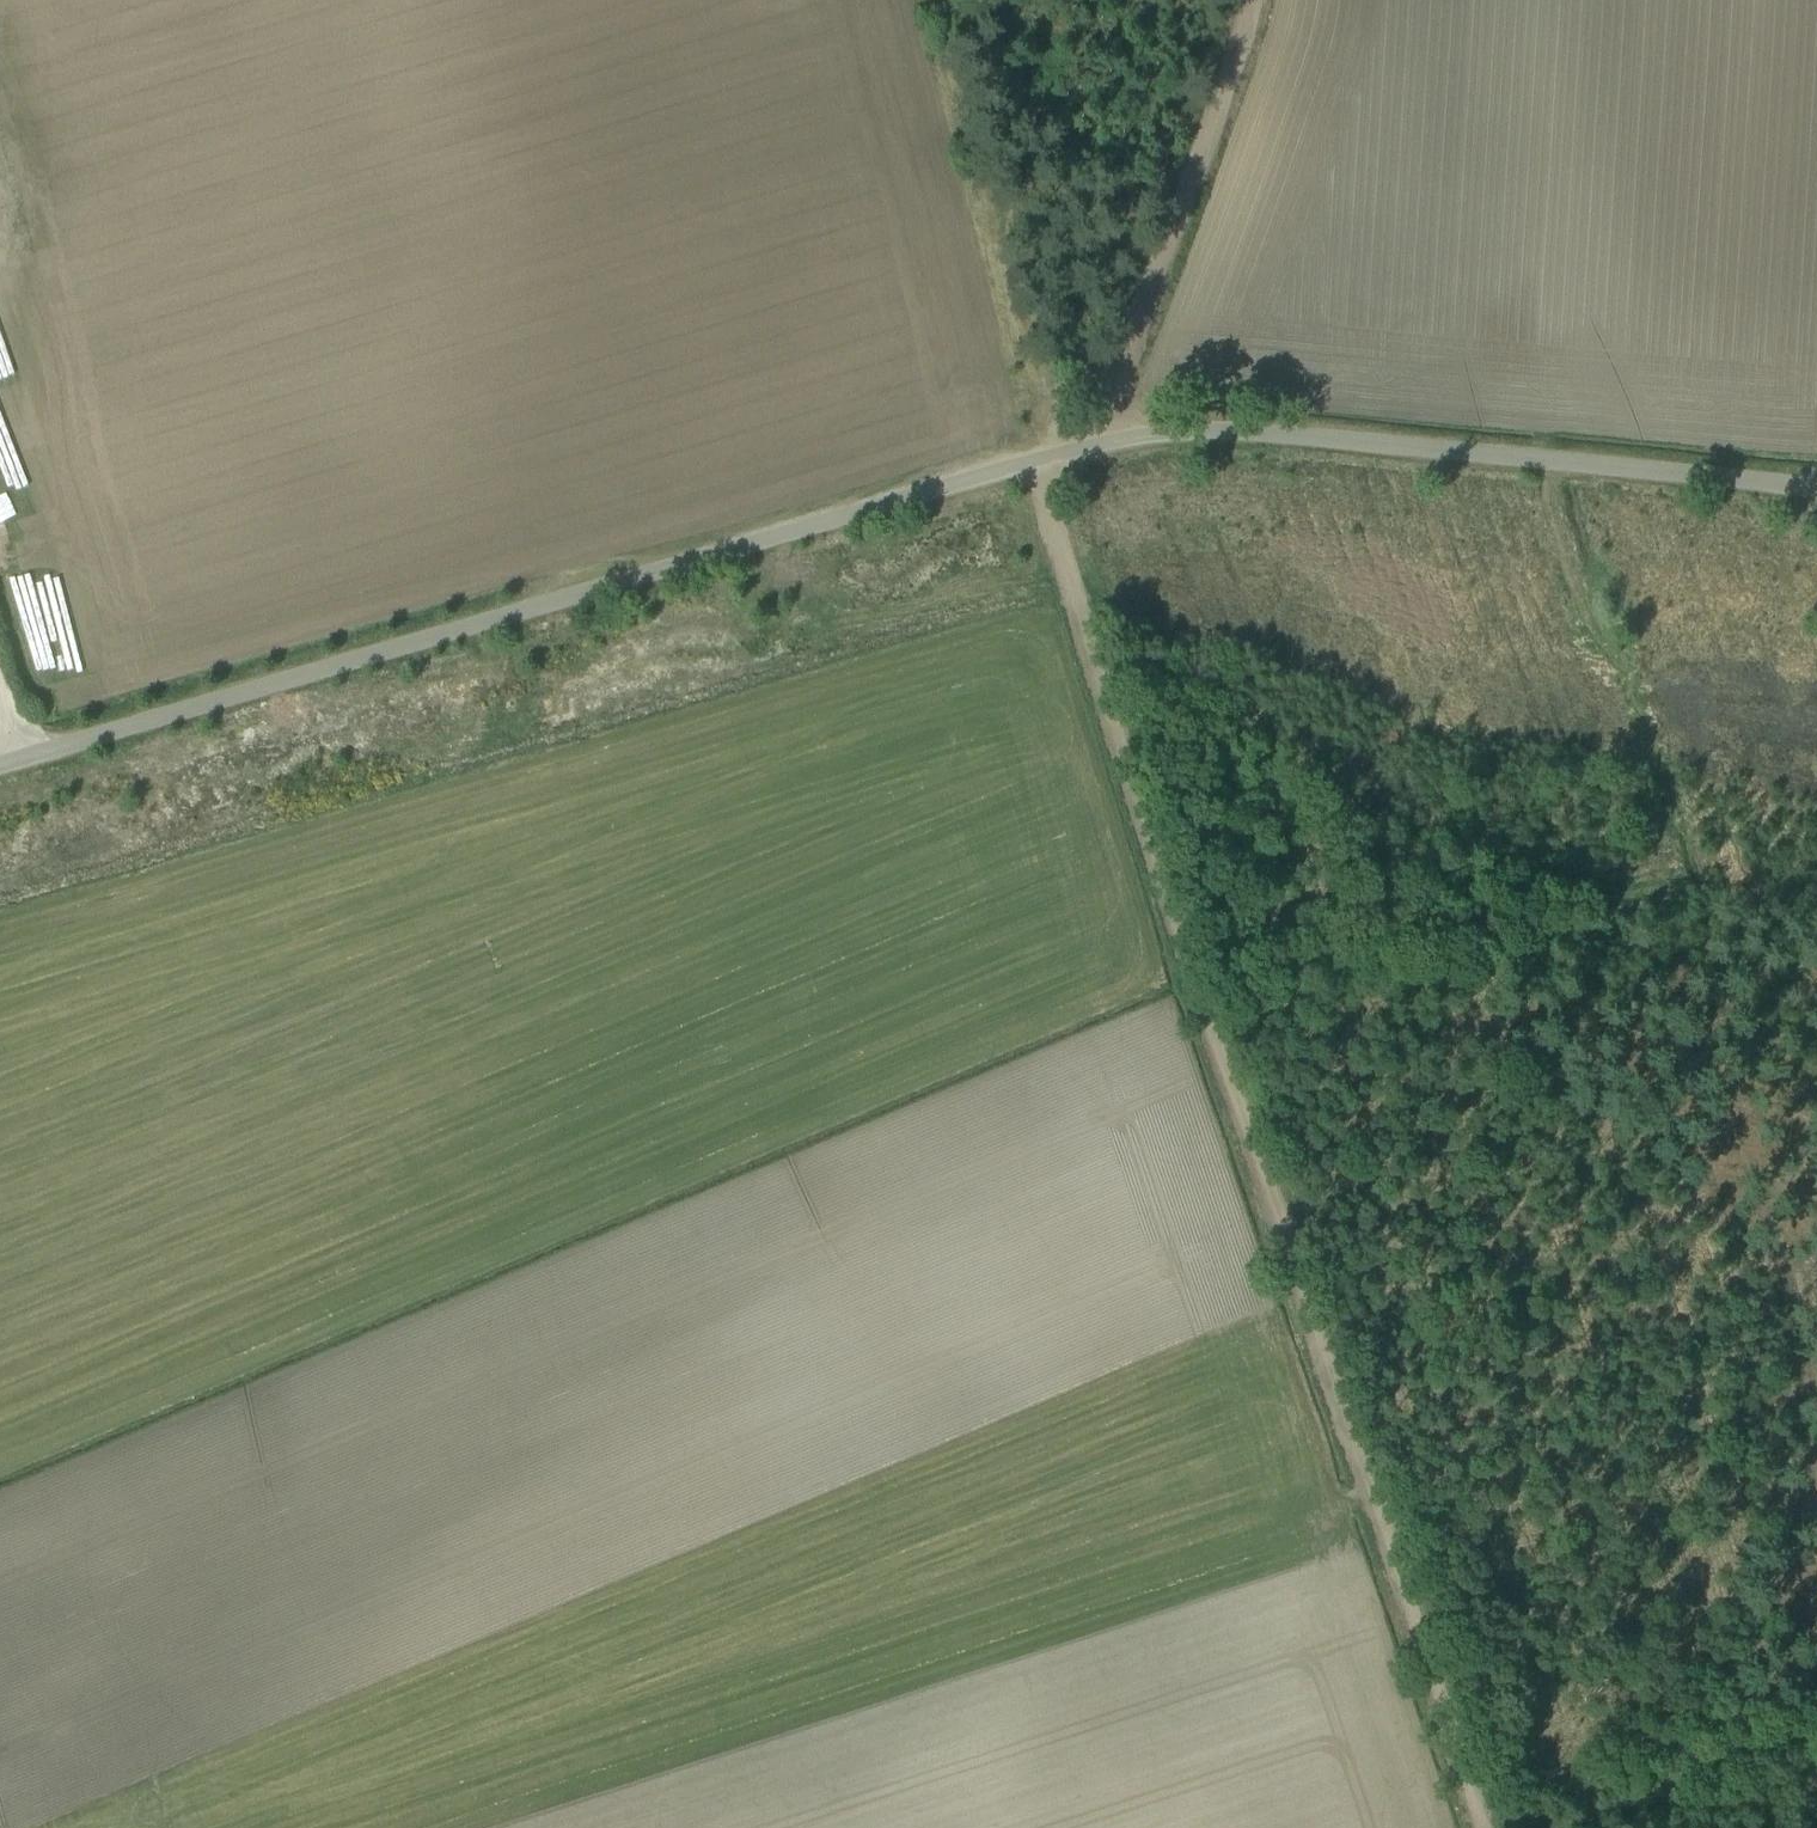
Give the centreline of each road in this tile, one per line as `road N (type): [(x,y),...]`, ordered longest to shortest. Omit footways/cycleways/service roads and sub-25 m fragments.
road 1 (unclassified): [(0,763),(1101,443),(1189,431),(1264,435),(1816,489)]
road 2 (track): [(1038,461),(1497,1827)]
road 3 (track): [(1101,443),(1254,0)]

